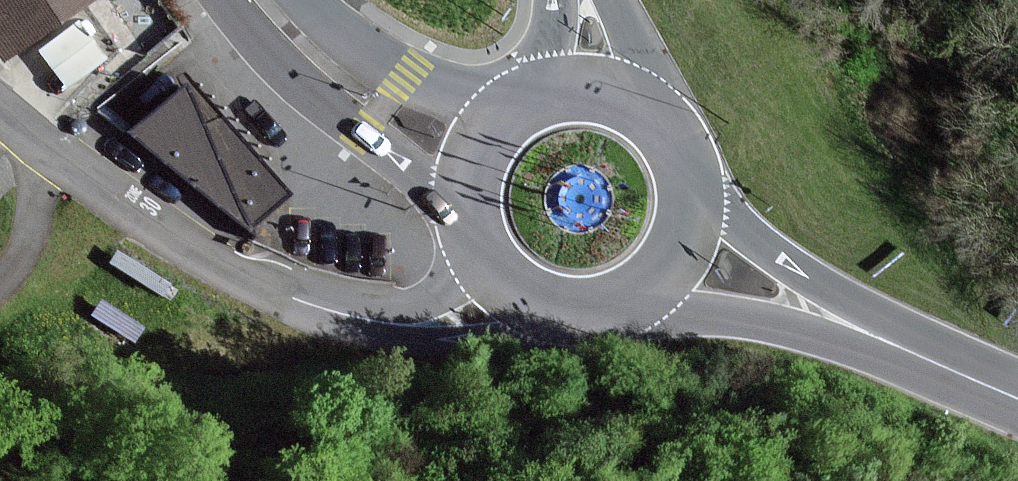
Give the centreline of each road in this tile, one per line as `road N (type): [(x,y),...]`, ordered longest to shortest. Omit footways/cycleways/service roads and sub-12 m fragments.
road 1 (residential): [(0,110),(57,163),(195,255),(276,292),(345,312),(387,312),(423,303),(480,271)]
road 2 (primary): [(233,0),(273,51),(462,226)]
road 3 (primary): [(631,312),(741,312),(905,348)]
road 4 (primary): [(905,348),(774,264),(699,187)]
road 5 (primary): [(516,102),(401,82),(336,45),(289,0)]
road 6 (primary): [(480,271),(503,296),(548,319),(582,323),(631,312)]
road 7 (primary): [(631,312),(660,293),(690,253),(699,187)]
road 8 (primary): [(516,102),(483,132),(467,161),(462,226)]
road 9 (residential): [(660,114),(609,0)]
road 10 (primary): [(660,114),(599,85),(542,90)]
road 11 (primary): [(1017,396),(905,348)]

